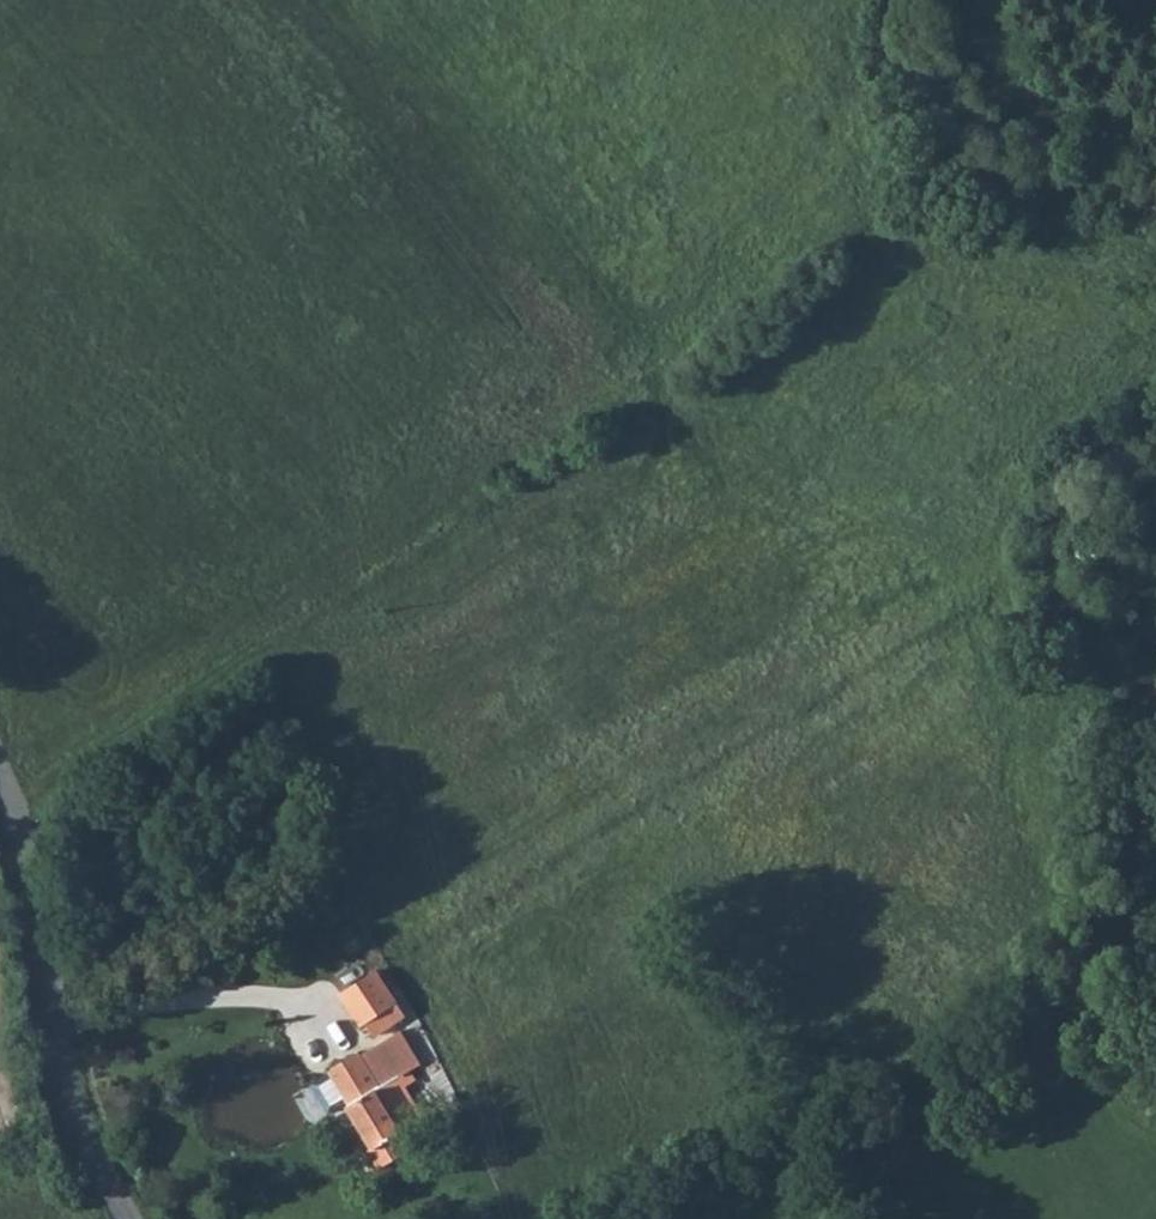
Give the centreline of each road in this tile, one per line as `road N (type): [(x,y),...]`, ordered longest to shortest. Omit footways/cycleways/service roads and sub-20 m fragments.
road 1 (track): [(662,1218),(926,1104),(1065,1005),(1095,951),(1155,725)]
road 2 (unclassified): [(130,1218),(69,1090),(24,852),(0,782)]

